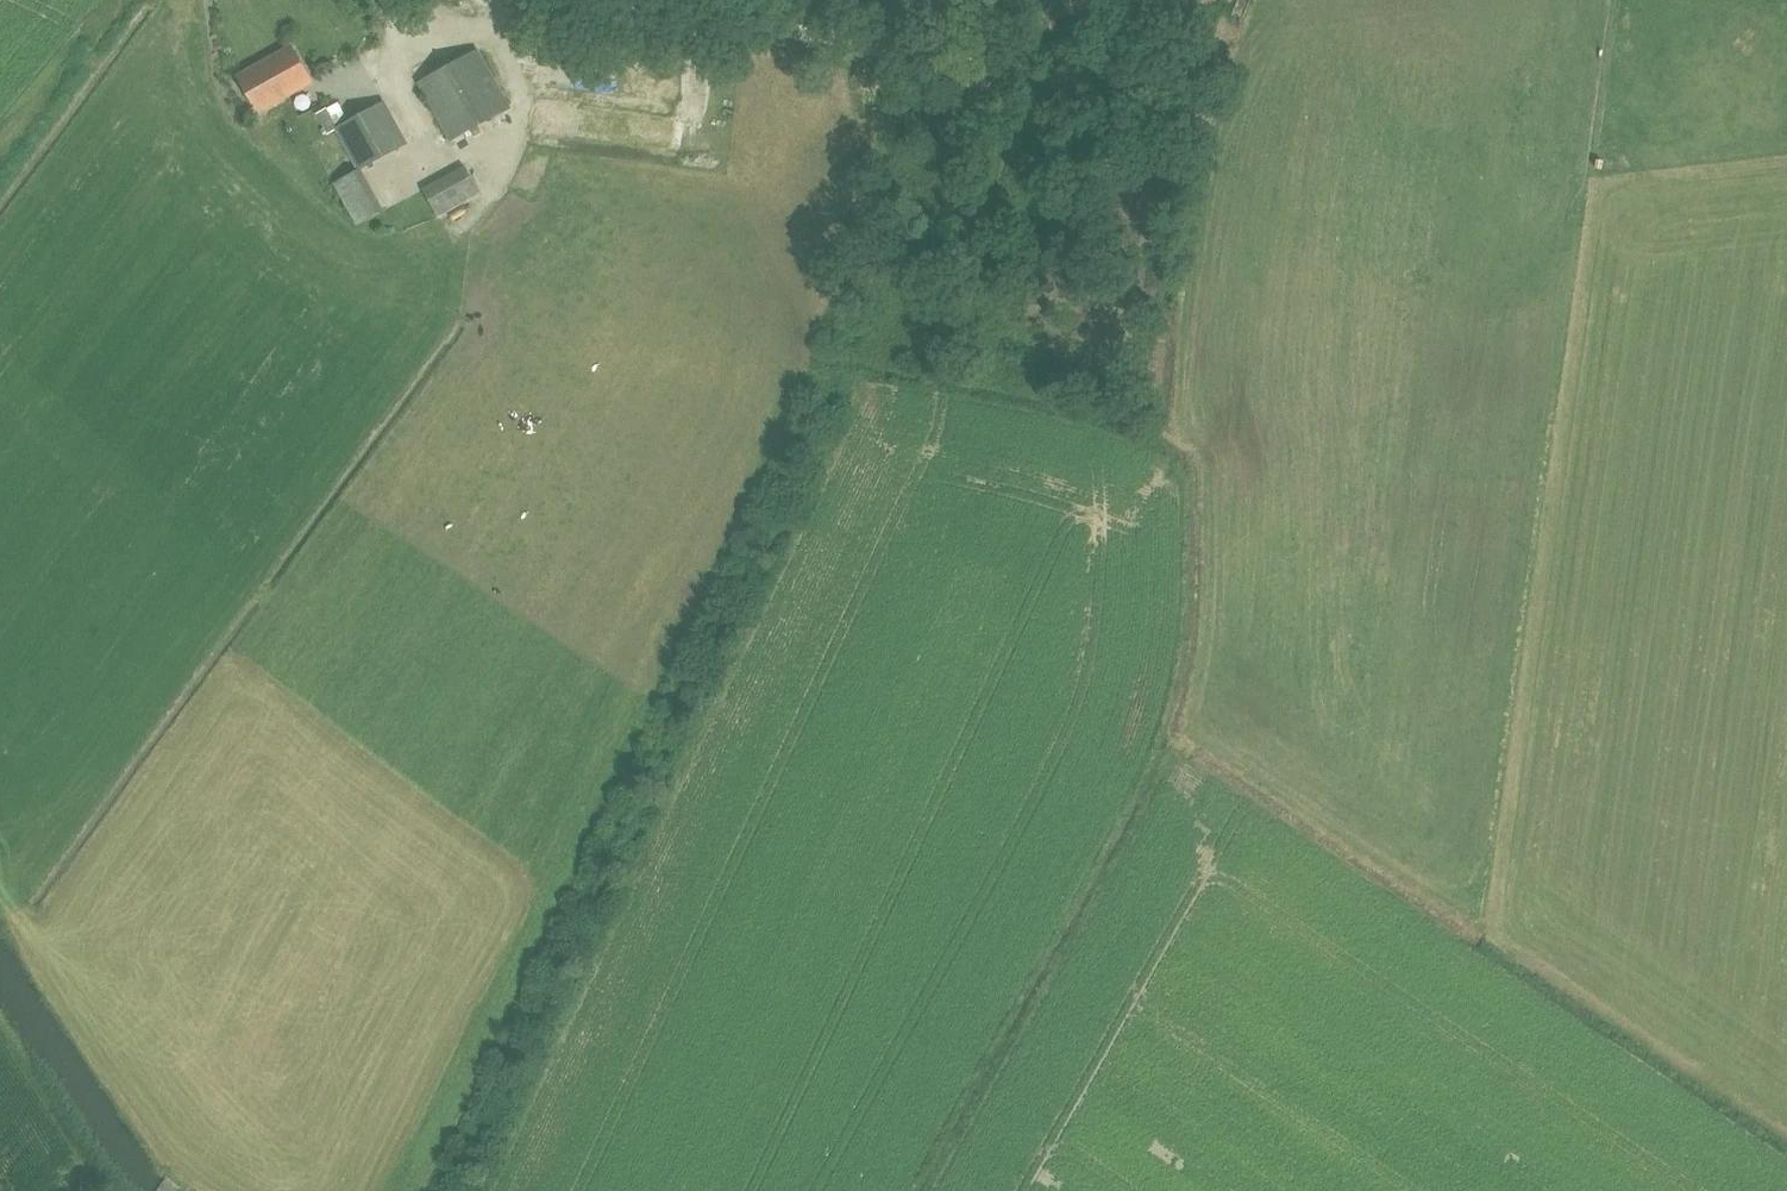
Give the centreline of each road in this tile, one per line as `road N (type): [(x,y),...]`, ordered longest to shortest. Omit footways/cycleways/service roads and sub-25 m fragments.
road 1 (unclassified): [(924,45),(554,0)]
road 2 (track): [(1152,0),(1104,32),(1038,54),(924,45)]

